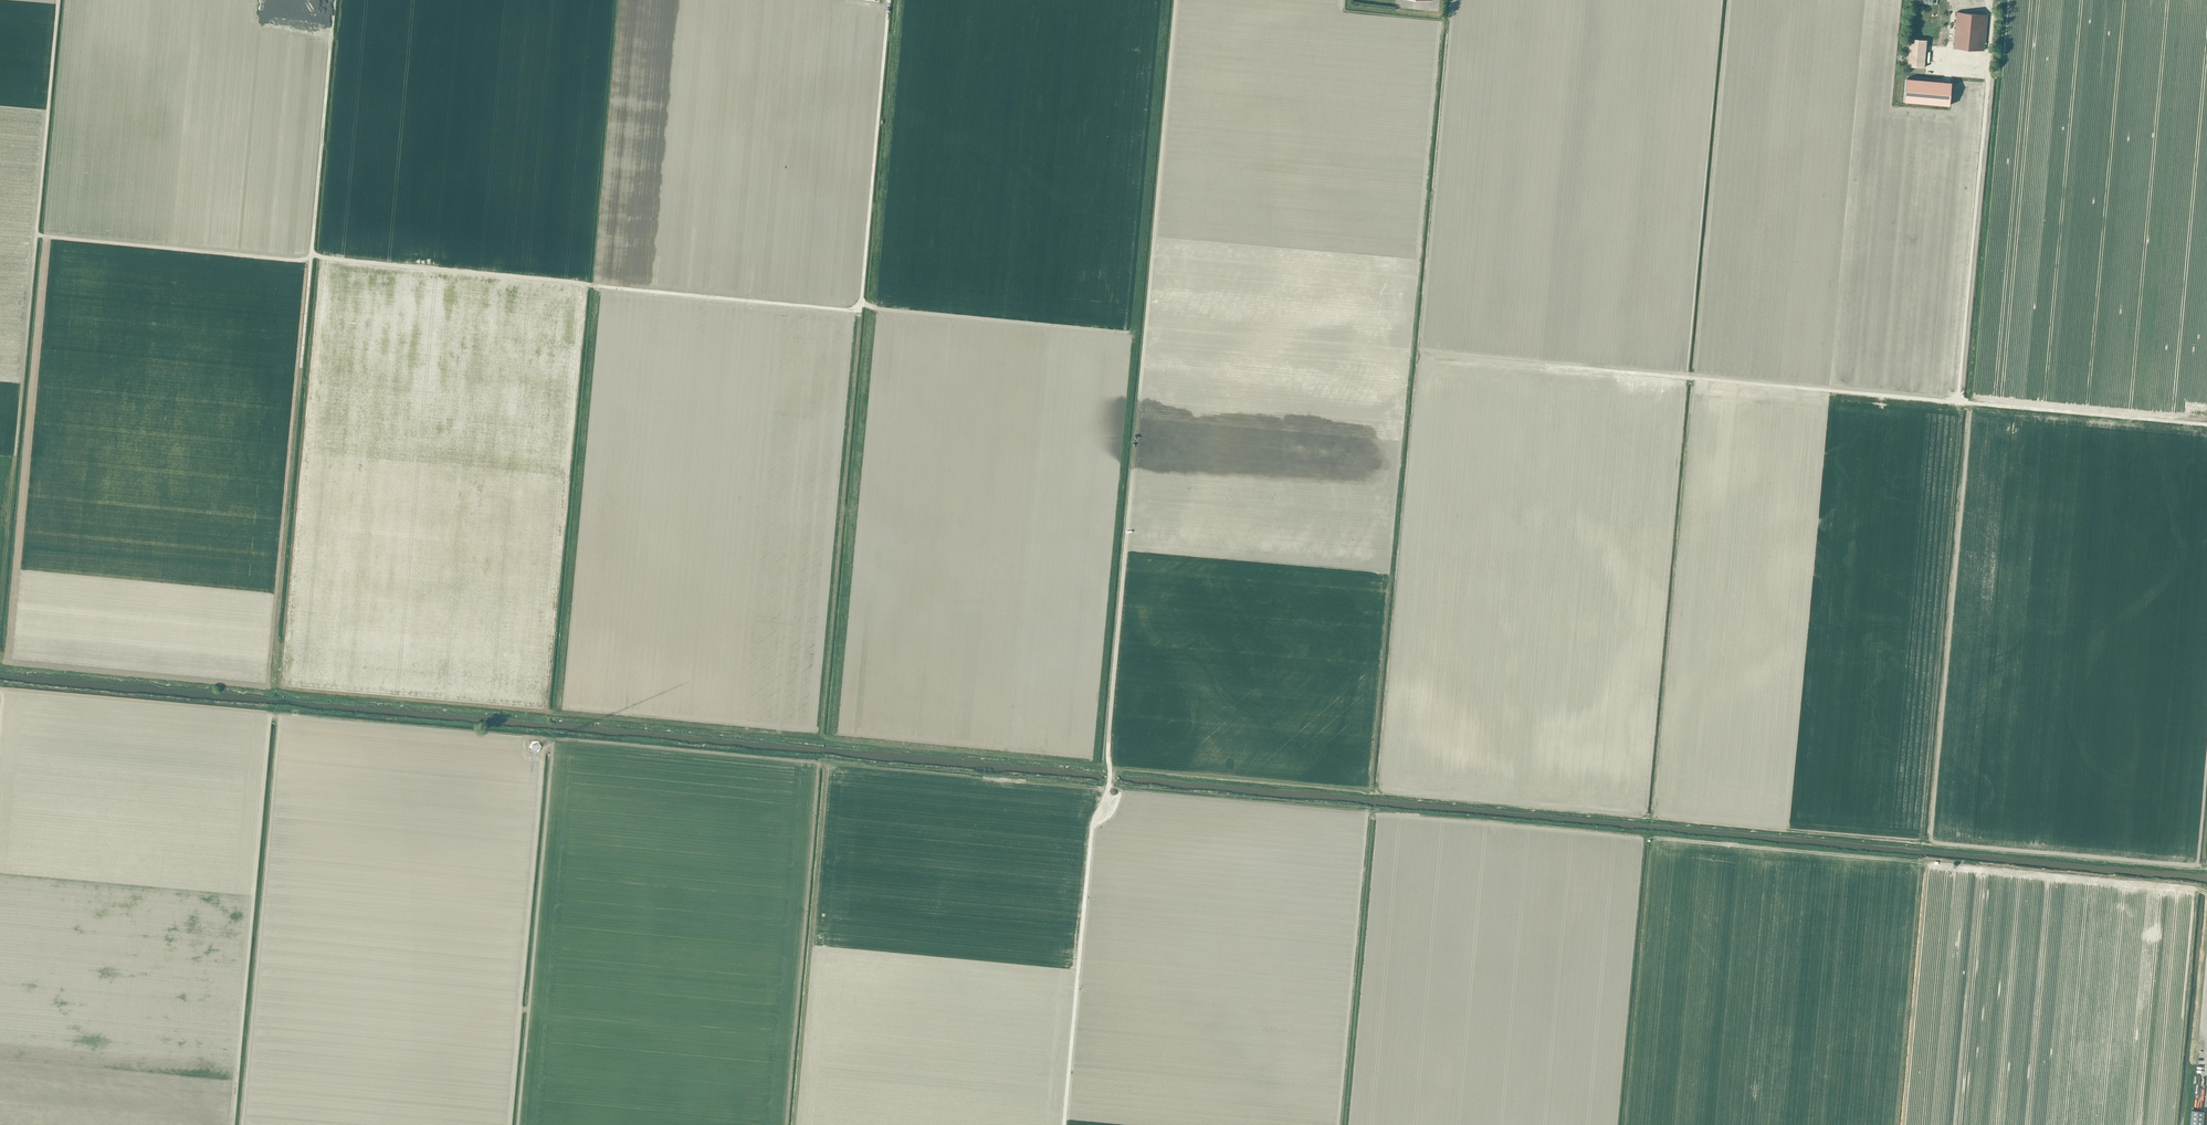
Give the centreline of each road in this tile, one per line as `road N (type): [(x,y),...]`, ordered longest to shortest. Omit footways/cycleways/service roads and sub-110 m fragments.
road 1 (track): [(1178,0),(1111,768)]
road 2 (track): [(821,740),(888,0)]
road 3 (track): [(1111,768),(1091,825),(1065,1124)]
road 4 (track): [(1986,67),(1958,402)]
road 5 (track): [(333,0),(312,255)]
road 6 (track): [(59,0),(37,235)]

